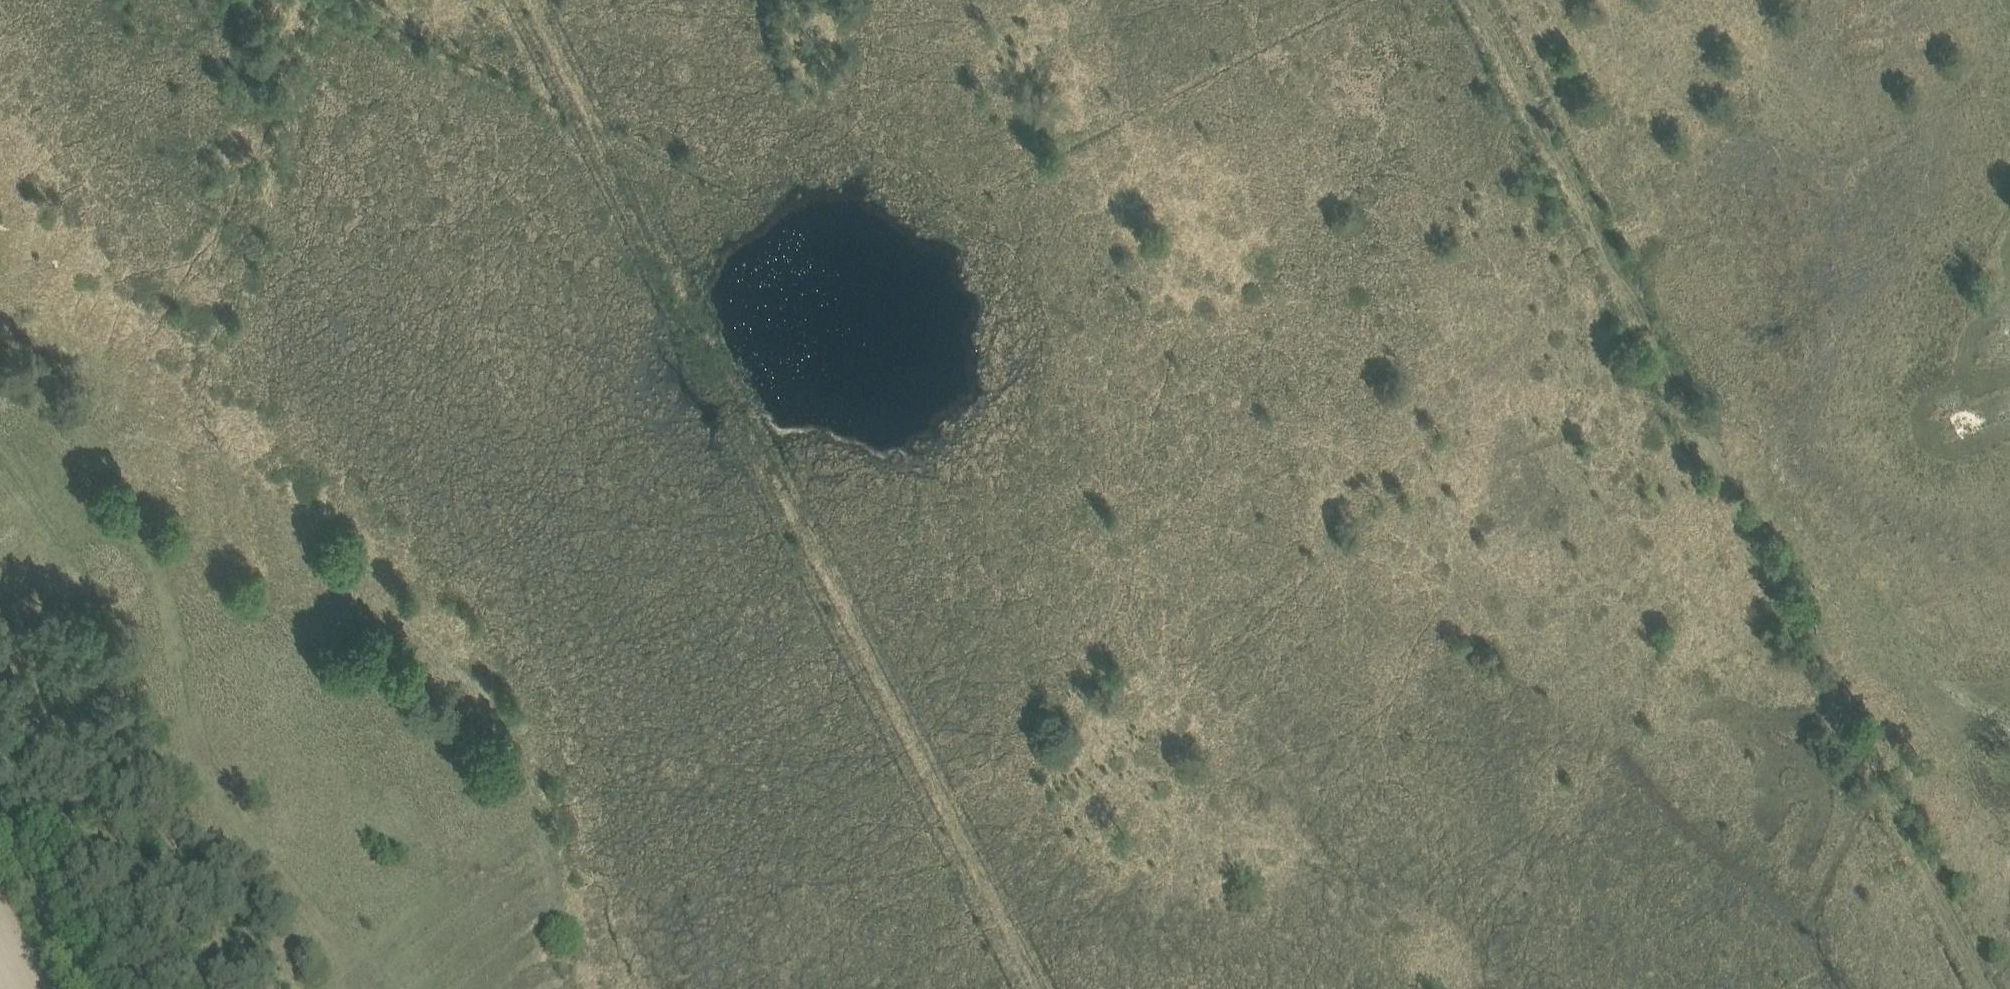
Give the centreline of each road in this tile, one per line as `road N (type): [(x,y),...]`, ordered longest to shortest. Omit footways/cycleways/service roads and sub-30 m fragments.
road 1 (track): [(1481,0),(1988,988)]
road 2 (track): [(0,825),(85,988)]

